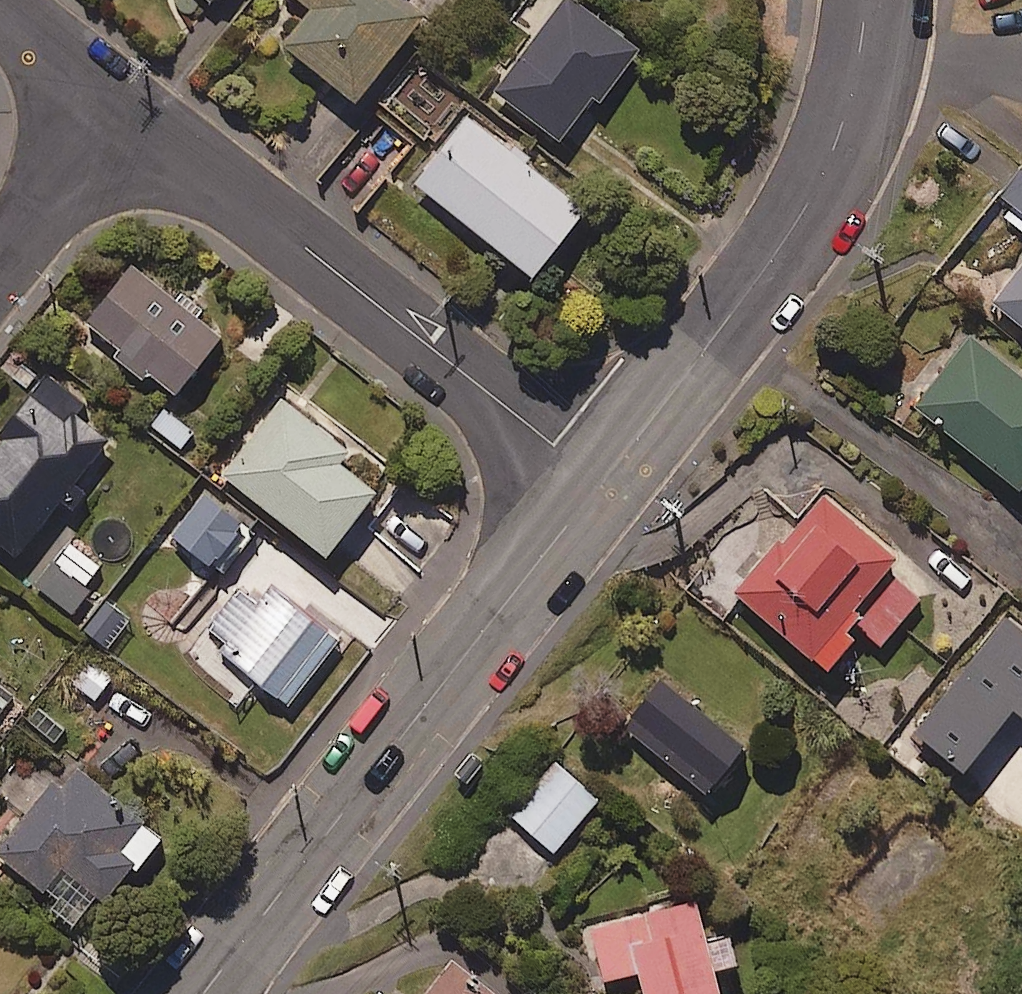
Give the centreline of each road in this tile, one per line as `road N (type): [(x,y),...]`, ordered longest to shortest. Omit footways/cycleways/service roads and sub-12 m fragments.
road 1 (secondary): [(203,993),(601,484)]
road 2 (residential): [(123,104),(601,484)]
road 3 (secondary): [(601,484),(799,216),(839,140),(863,0)]
road 4 (residential): [(123,104),(0,259)]
road 5 (residential): [(0,8),(123,104)]

